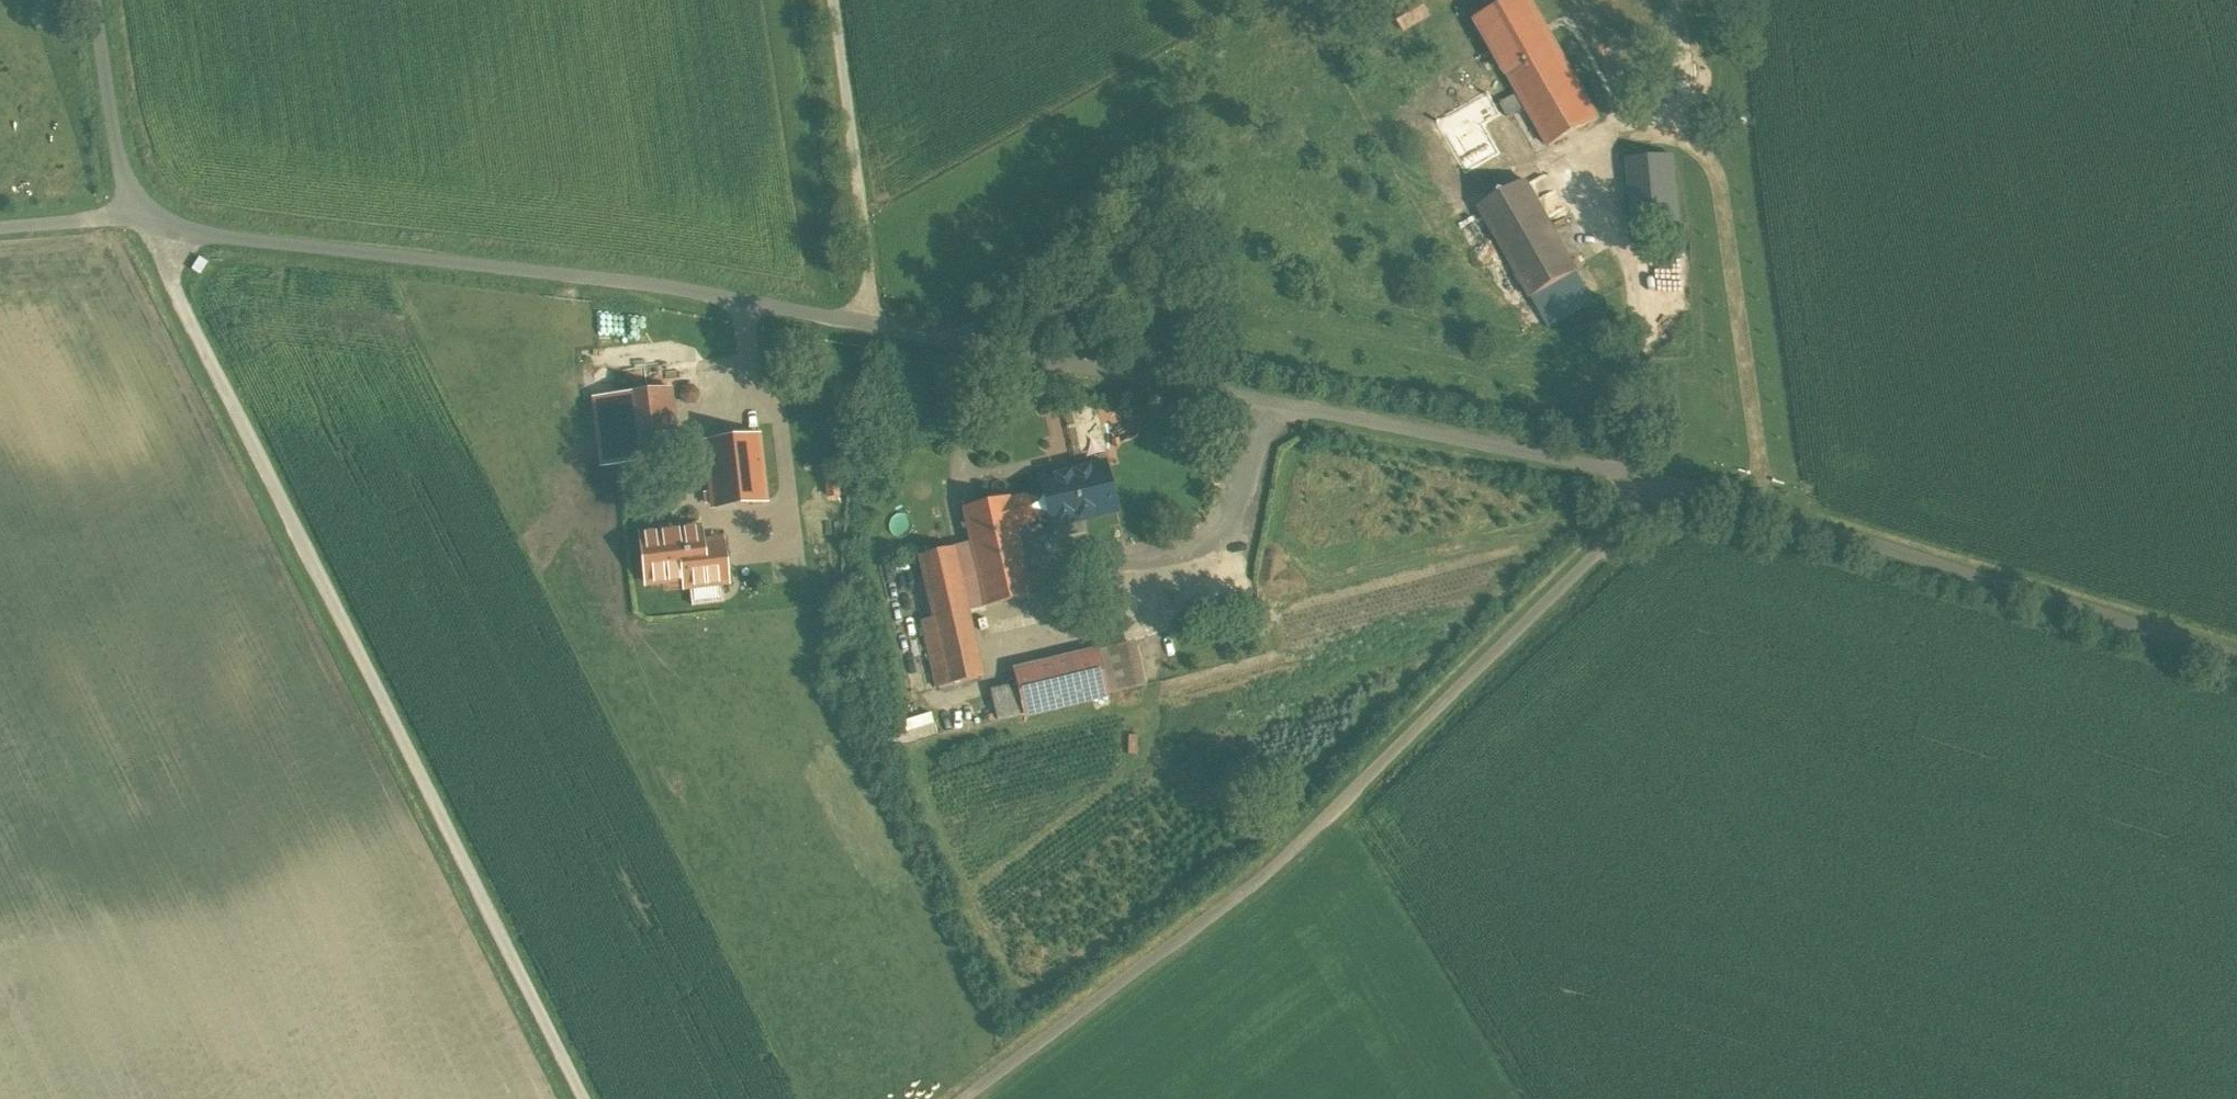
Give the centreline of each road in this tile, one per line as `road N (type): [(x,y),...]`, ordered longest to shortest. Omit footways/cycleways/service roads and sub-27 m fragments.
road 1 (unclassified): [(1636,480),(679,292),(212,238),(146,222)]
road 2 (unclassified): [(146,222),(587,1098)]
road 3 (unclassified): [(1636,480),(1609,542),(1579,576),(1273,865),(962,1098)]
road 4 (unclassified): [(2236,661),(1636,480)]
road 5 (track): [(832,0),(872,266),(869,329)]
road 6 (unclassified): [(104,0),(129,166),(146,222)]
road 7 (unclassified): [(146,222),(0,233)]

